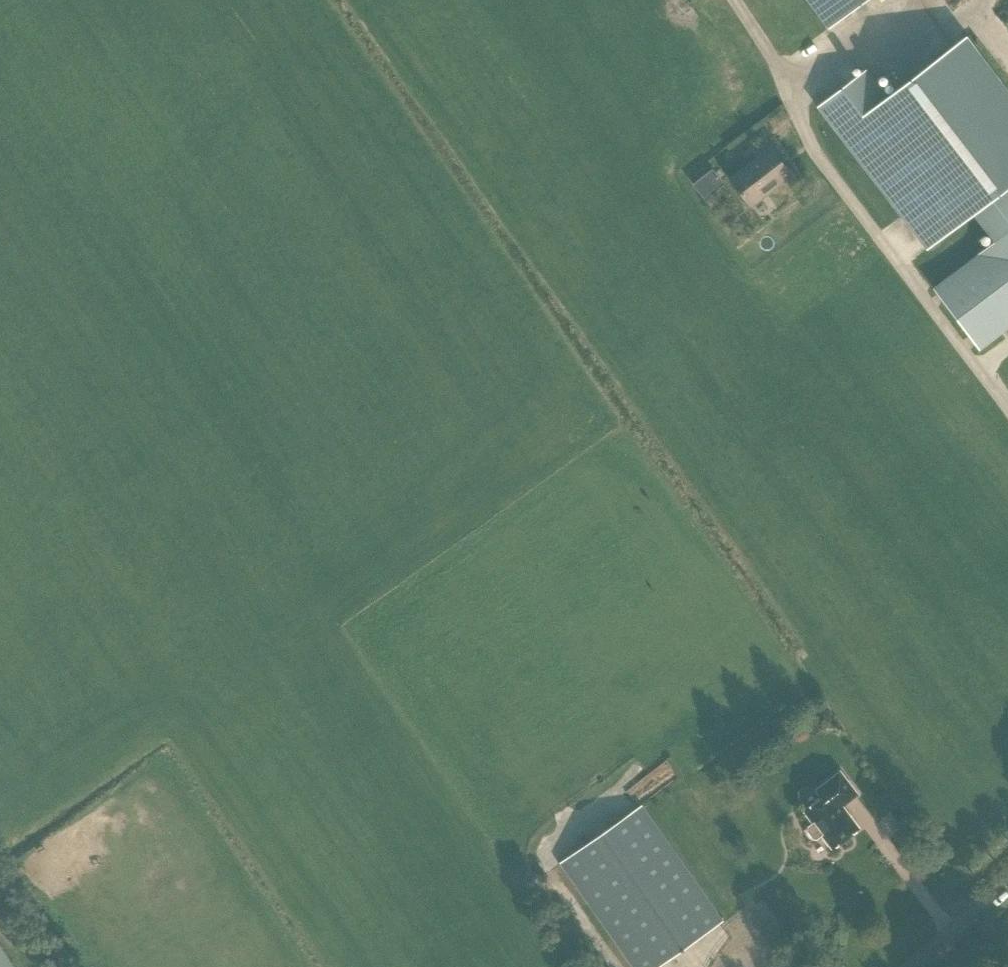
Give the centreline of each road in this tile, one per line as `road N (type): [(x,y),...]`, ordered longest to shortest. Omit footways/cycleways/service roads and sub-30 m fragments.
road 1 (track): [(1007,410),(799,124),(771,51),(736,0)]
road 2 (tertiary): [(915,966),(1007,878)]

